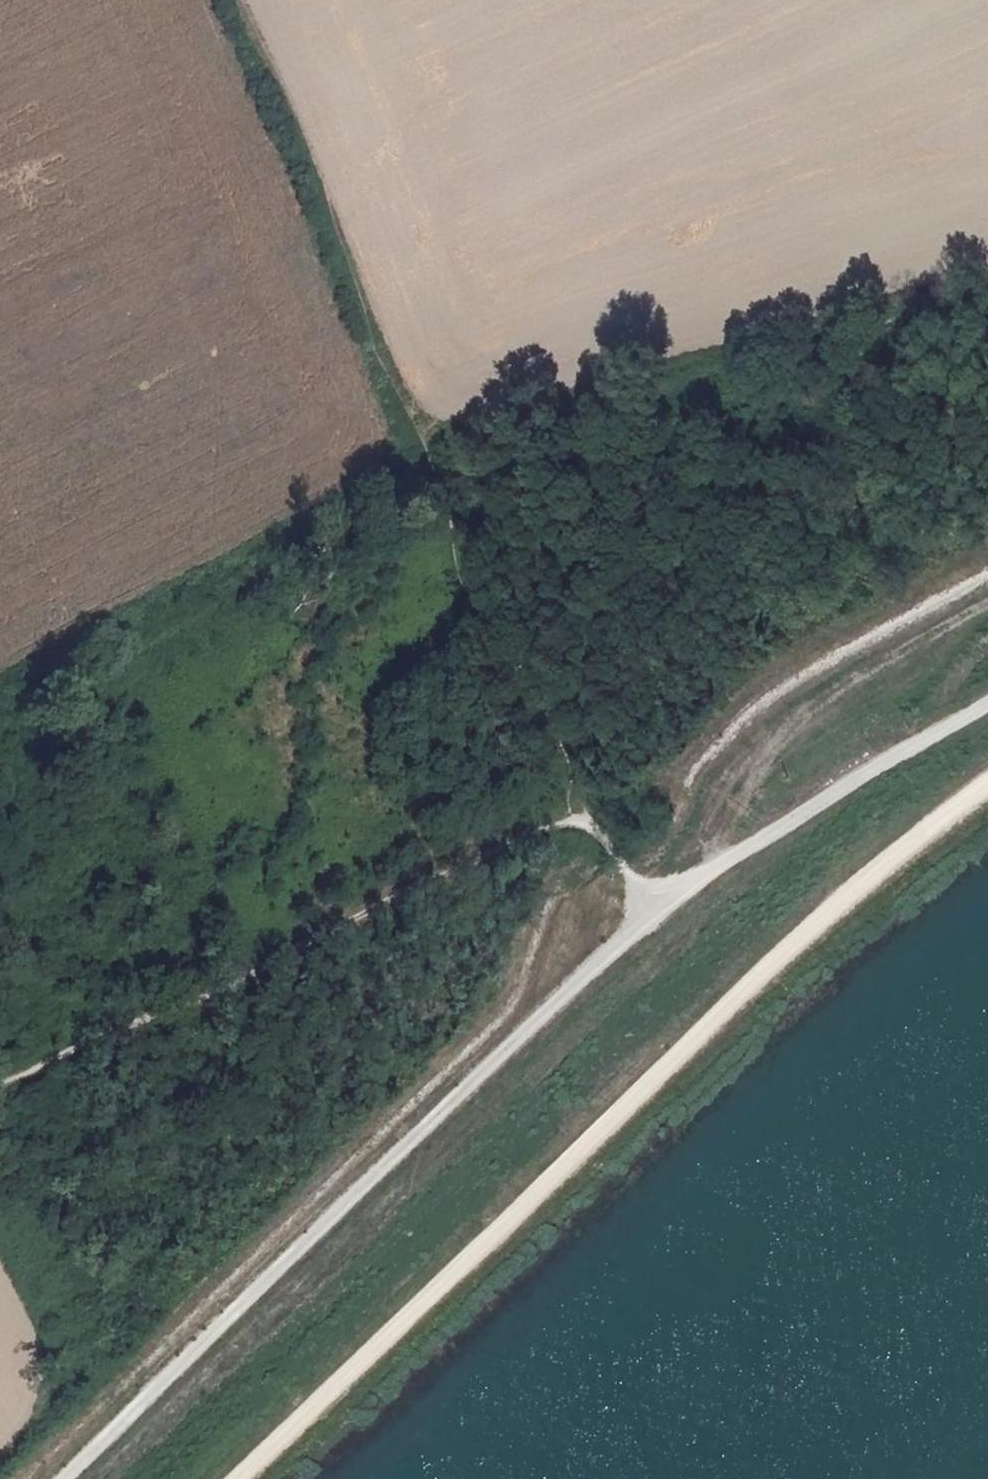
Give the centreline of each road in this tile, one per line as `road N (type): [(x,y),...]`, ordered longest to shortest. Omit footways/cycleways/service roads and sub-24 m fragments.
road 1 (track): [(44,1478),(659,909)]

